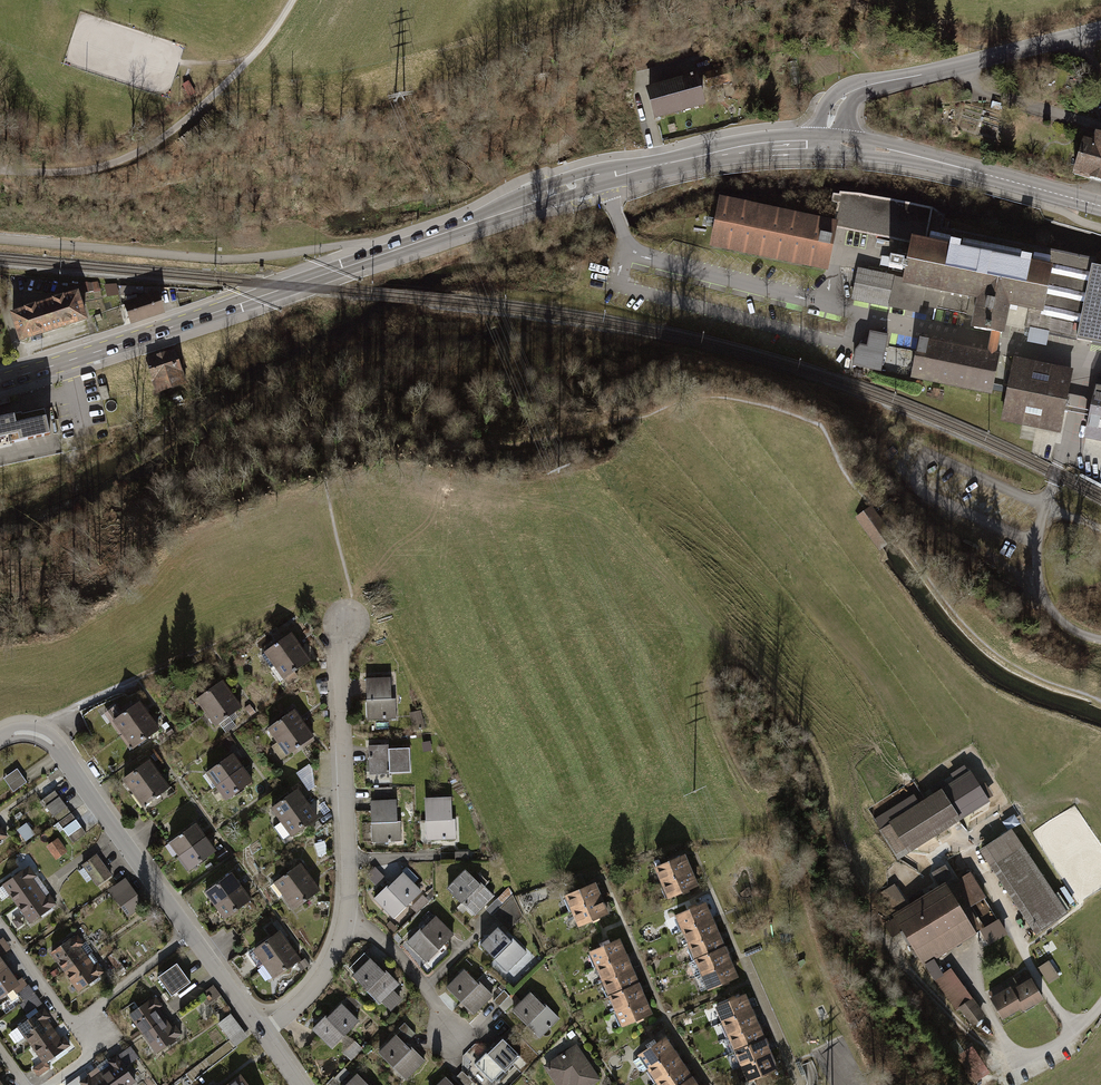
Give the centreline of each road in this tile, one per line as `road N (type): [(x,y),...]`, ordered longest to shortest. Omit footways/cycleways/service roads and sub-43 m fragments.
road 1 (secondary): [(0,382),(603,176),(740,149),(827,144)]
road 2 (track): [(1020,1054),(976,1040),(893,954),(836,837),(820,759),(738,658)]
road 3 (track): [(292,0),(217,92),(143,149),(78,171),(16,172)]
road 4 (tertiary): [(827,144),(836,106),(858,88),(1100,30)]
road 5 (residential): [(347,922),(338,654),(346,619)]
road 6 (residential): [(0,740),(34,731),(56,745),(195,939)]
road 7 (secondary): [(827,144),(891,151),(1100,206)]
road 8 (track): [(1100,1008),(1049,1049),(1020,1054),(960,967)]
road 9 (track): [(34,731),(210,647)]
road 10 (track): [(1073,1033),(989,881)]
road 11 (residential): [(90,1045),(93,1016),(195,939)]
road 12 (residential): [(451,1034),(388,946),(347,922)]
road 13 (residential): [(0,925),(90,1045)]
road 14 (residential): [(260,1029),(305,994),(347,922)]
road 15 (track): [(1036,541),(1044,600),(1071,629),(1100,640)]

